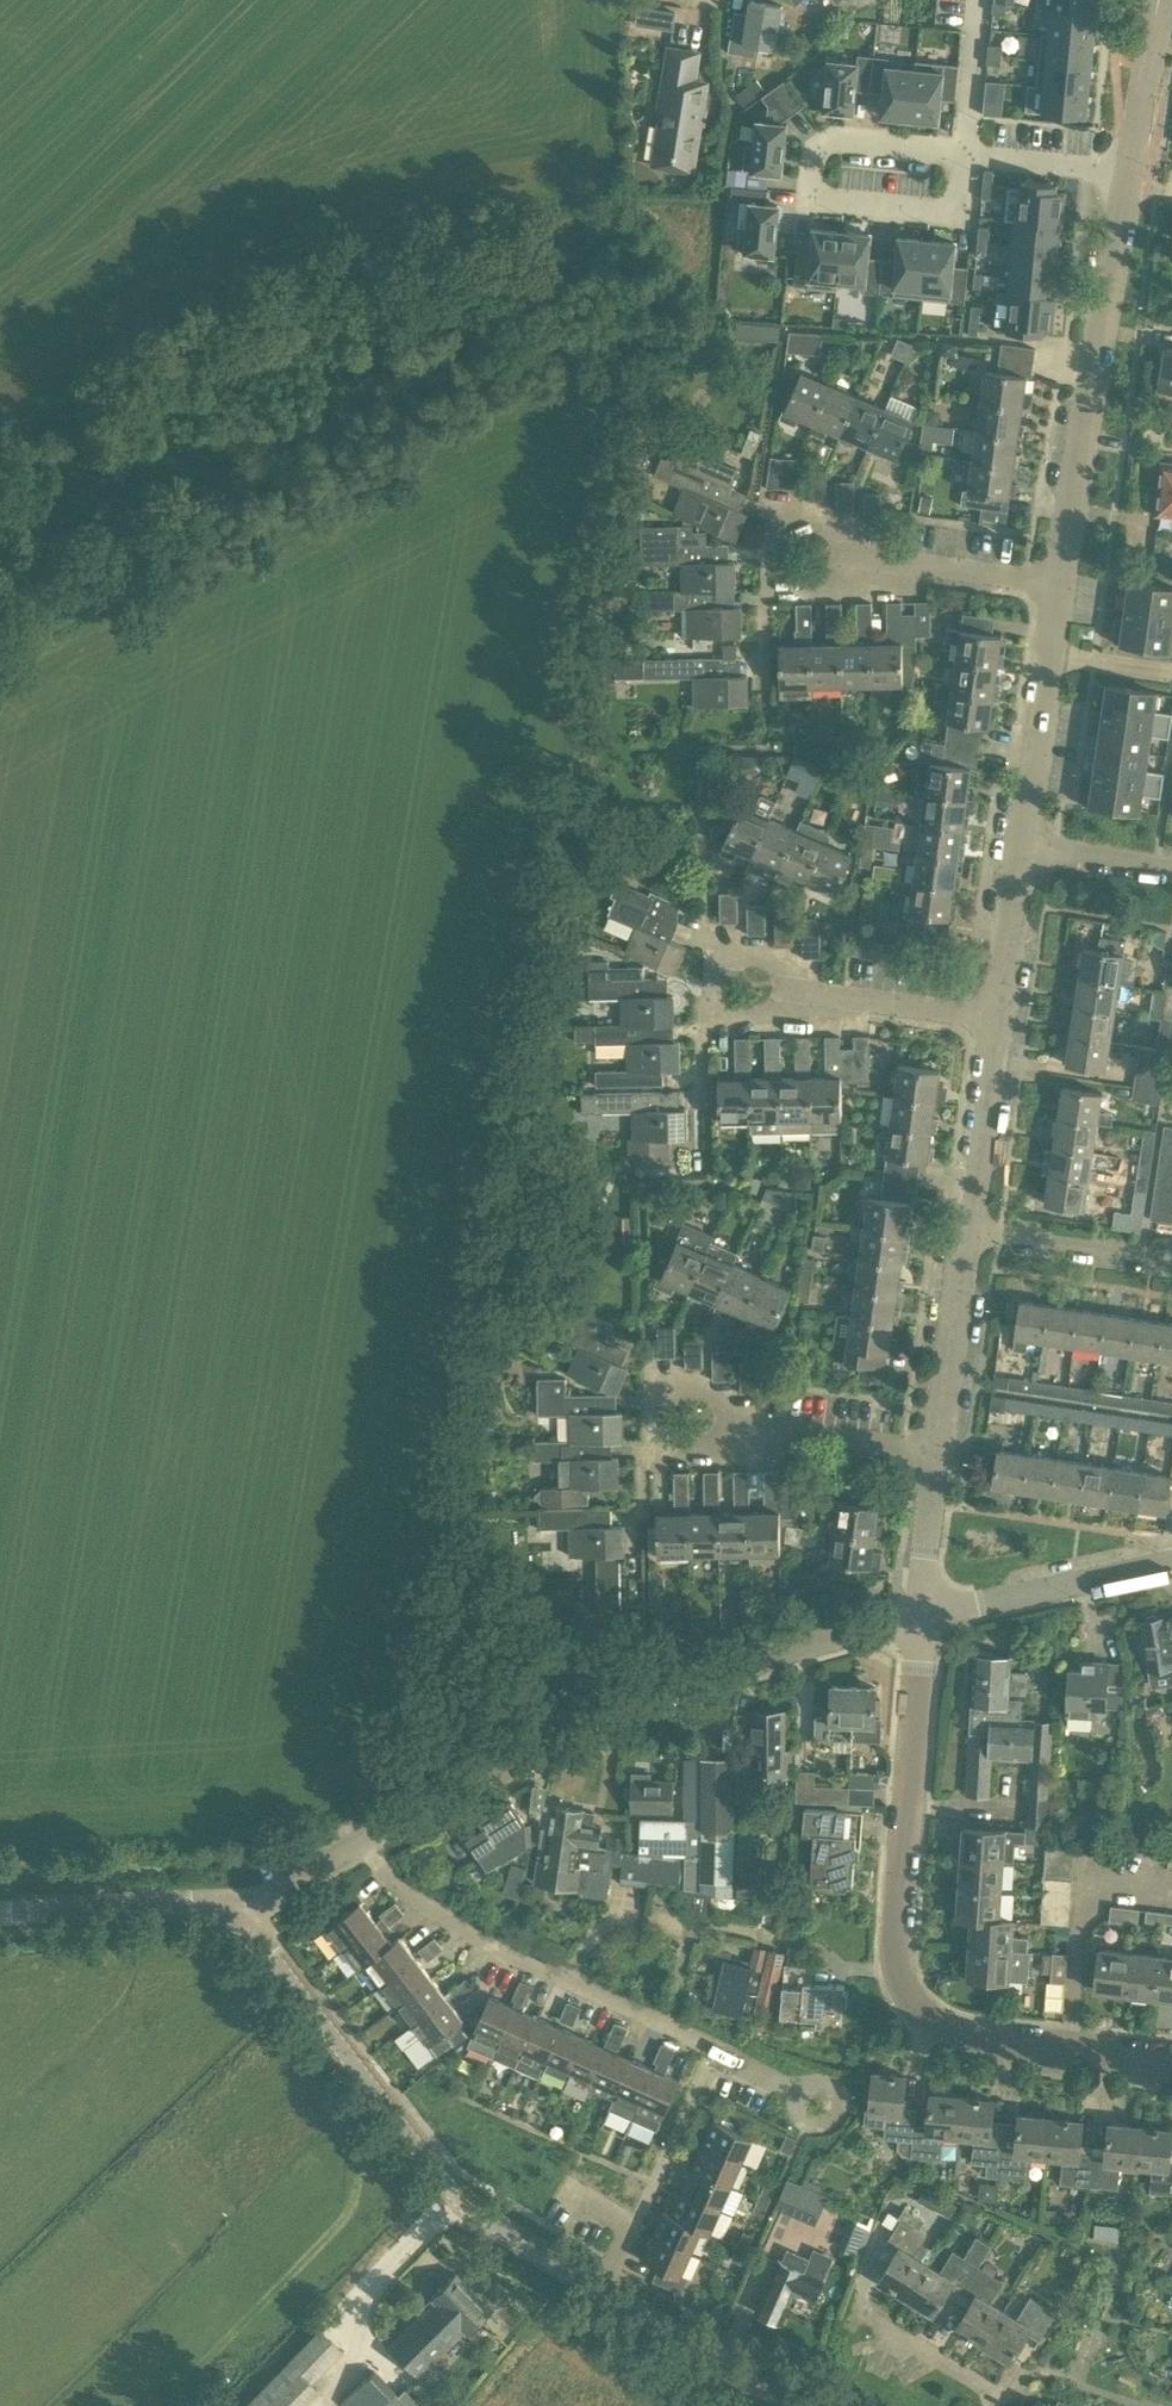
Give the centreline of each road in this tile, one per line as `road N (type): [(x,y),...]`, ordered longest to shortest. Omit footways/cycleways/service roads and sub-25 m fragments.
road 1 (tertiary): [(794,2405),(454,2192),(317,2020),(249,1910)]
road 2 (unclassified): [(372,1839),(758,1661),(919,1615)]
road 3 (residential): [(1071,2048),(954,2031),(928,2020),(906,1994),(894,1954),(919,1615)]
road 4 (residential): [(799,2092),(572,1982),(401,1885),(372,1839)]
road 5 (unclassified): [(937,1452),(999,1017)]
road 6 (unclassified): [(1063,588),(1130,172)]
road 7 (residential): [(965,154),(835,139),(820,143),(812,157),(810,199),(960,213)]
road 8 (unclassified): [(1027,846),(1063,588)]
road 9 (unclassified): [(919,1615),(1171,1567)]
road 10 (tertiary): [(249,1910),(229,1898),(0,1908)]
road 11 (residential): [(1071,2048),(1086,1910),(1116,1885),(1170,1886)]
road 12 (residential): [(1063,588),(850,553)]
road 13 (residential): [(937,1452),(742,1427)]
road 14 (residential): [(999,1017),(817,991)]
road 15 (residential): [(817,991),(767,956),(710,955),(712,1015)]
road 16 (unclassified): [(1130,172),(1161,0)]
road 17 (unclassified): [(999,1017),(1027,846)]
road 18 (residential): [(742,1427),(708,1390),(646,1389),(646,1450)]
road 19 (residential): [(1130,172),(965,154)]
road 20 (unclassified): [(919,1615),(937,1452)]
road 21 (residential): [(850,553),(821,524),(766,521),(765,581)]
road 22 (unclassified): [(1171,868),(1027,846)]
road 23 (unclassified): [(249,1910),(276,1885),(372,1839)]
road 24 (residential): [(898,2338),(1002,2400),(998,2405)]
road 25 (residential): [(799,2092),(828,2082),(841,2109),(818,2125),(802,2117),(797,2101)]

